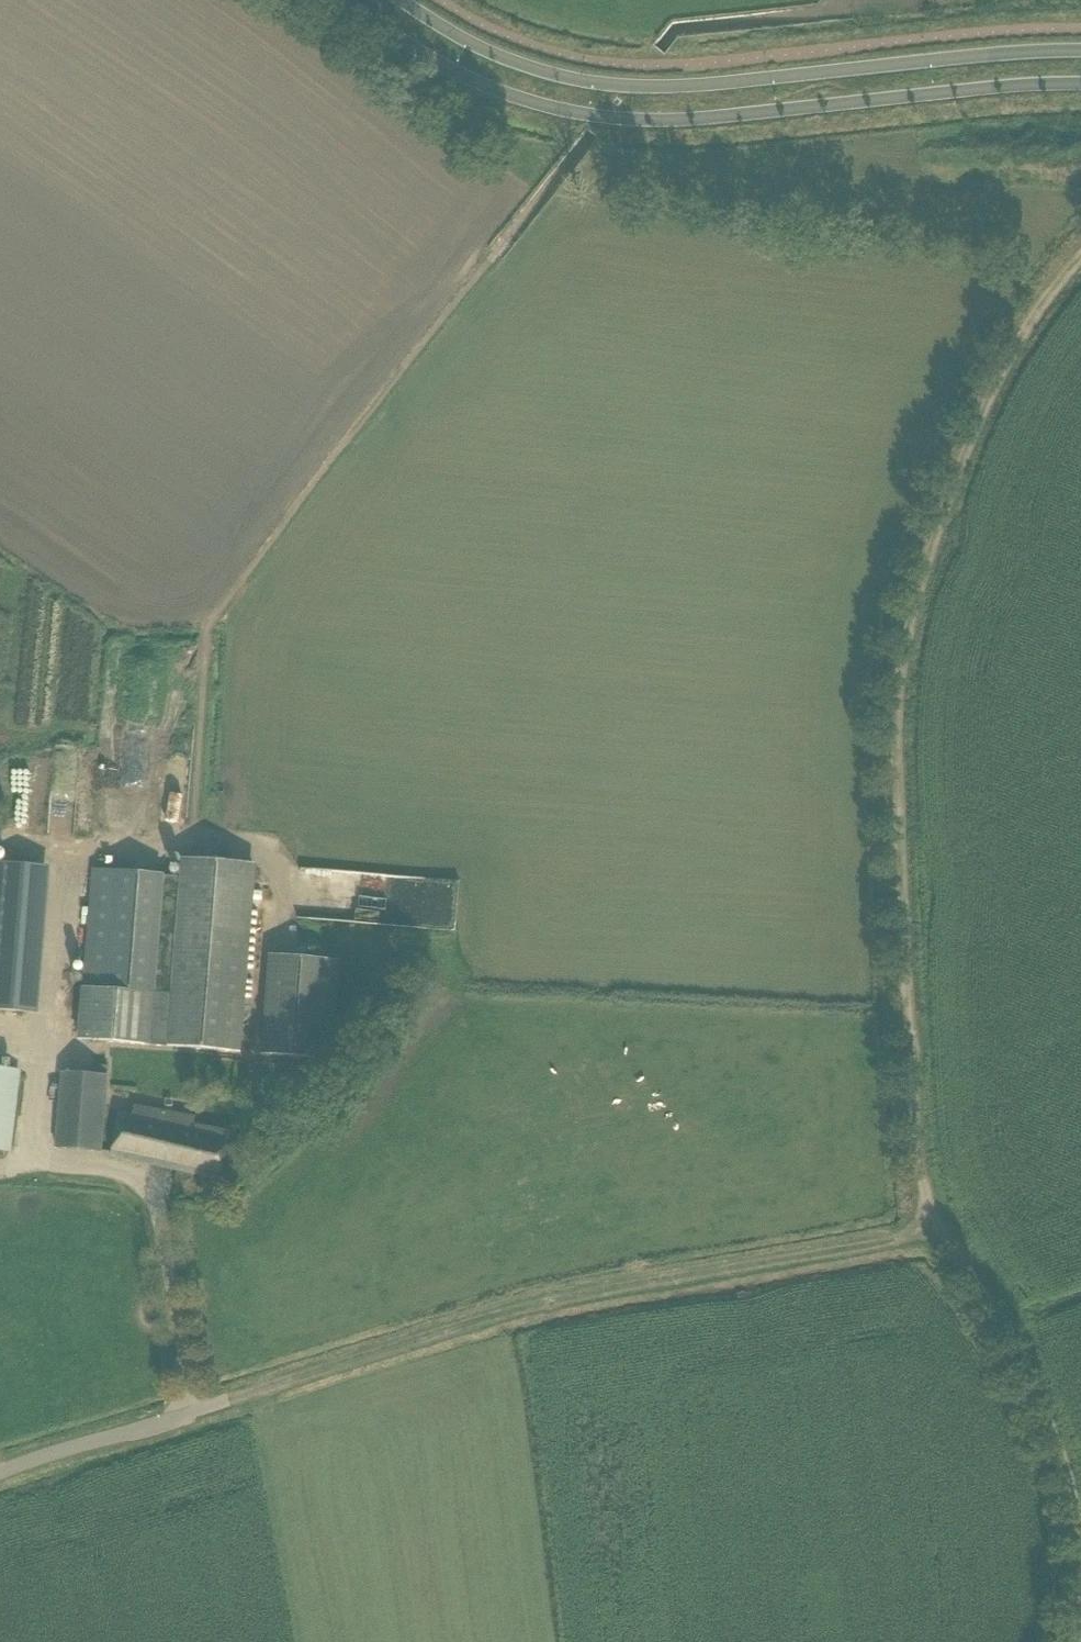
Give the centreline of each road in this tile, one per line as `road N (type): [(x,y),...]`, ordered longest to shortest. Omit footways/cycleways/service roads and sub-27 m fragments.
road 1 (track): [(1080,252),(1000,372),(946,492),(906,604),(888,731),(919,1236),(1063,1480),(1061,1641)]
road 2 (track): [(180,807),(210,614),(506,238),(676,29),(821,13)]
road 3 (secondary): [(345,0),(472,80),(599,117),(697,119),(1080,84)]
road 4 (track): [(919,1236),(554,1306),(231,1406)]
road 5 (secondary): [(1080,51),(691,85),(610,84),(498,56),(399,0)]
road 6 (track): [(494,253),(537,248),(601,196),(639,194),(1012,246),(1063,270)]
road 7 (unclassified): [(0,1480),(231,1406)]

